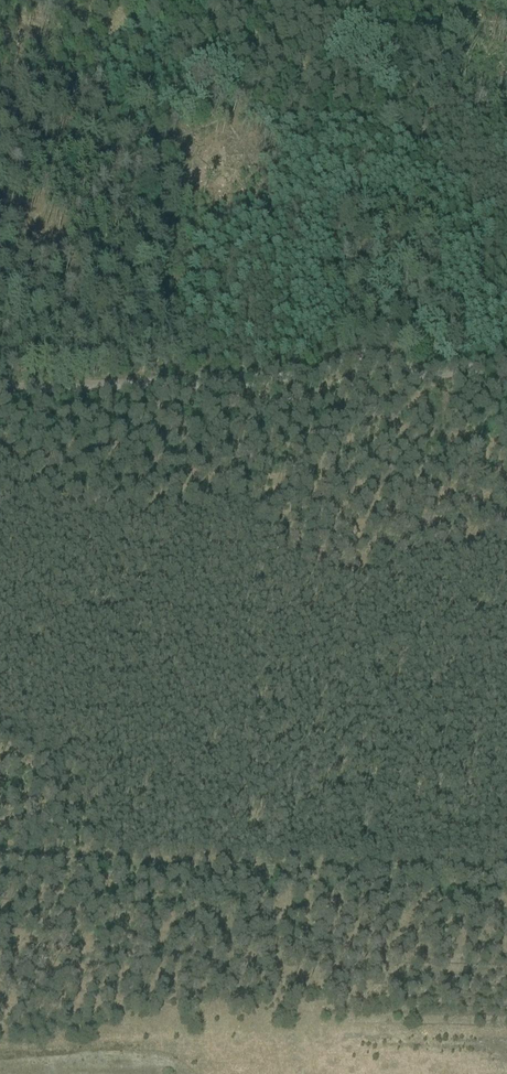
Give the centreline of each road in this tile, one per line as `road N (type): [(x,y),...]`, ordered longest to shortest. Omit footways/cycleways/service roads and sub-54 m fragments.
road 1 (track): [(0,393),(253,380),(356,358),(412,374),(506,365)]
road 2 (track): [(0,862),(506,874)]

